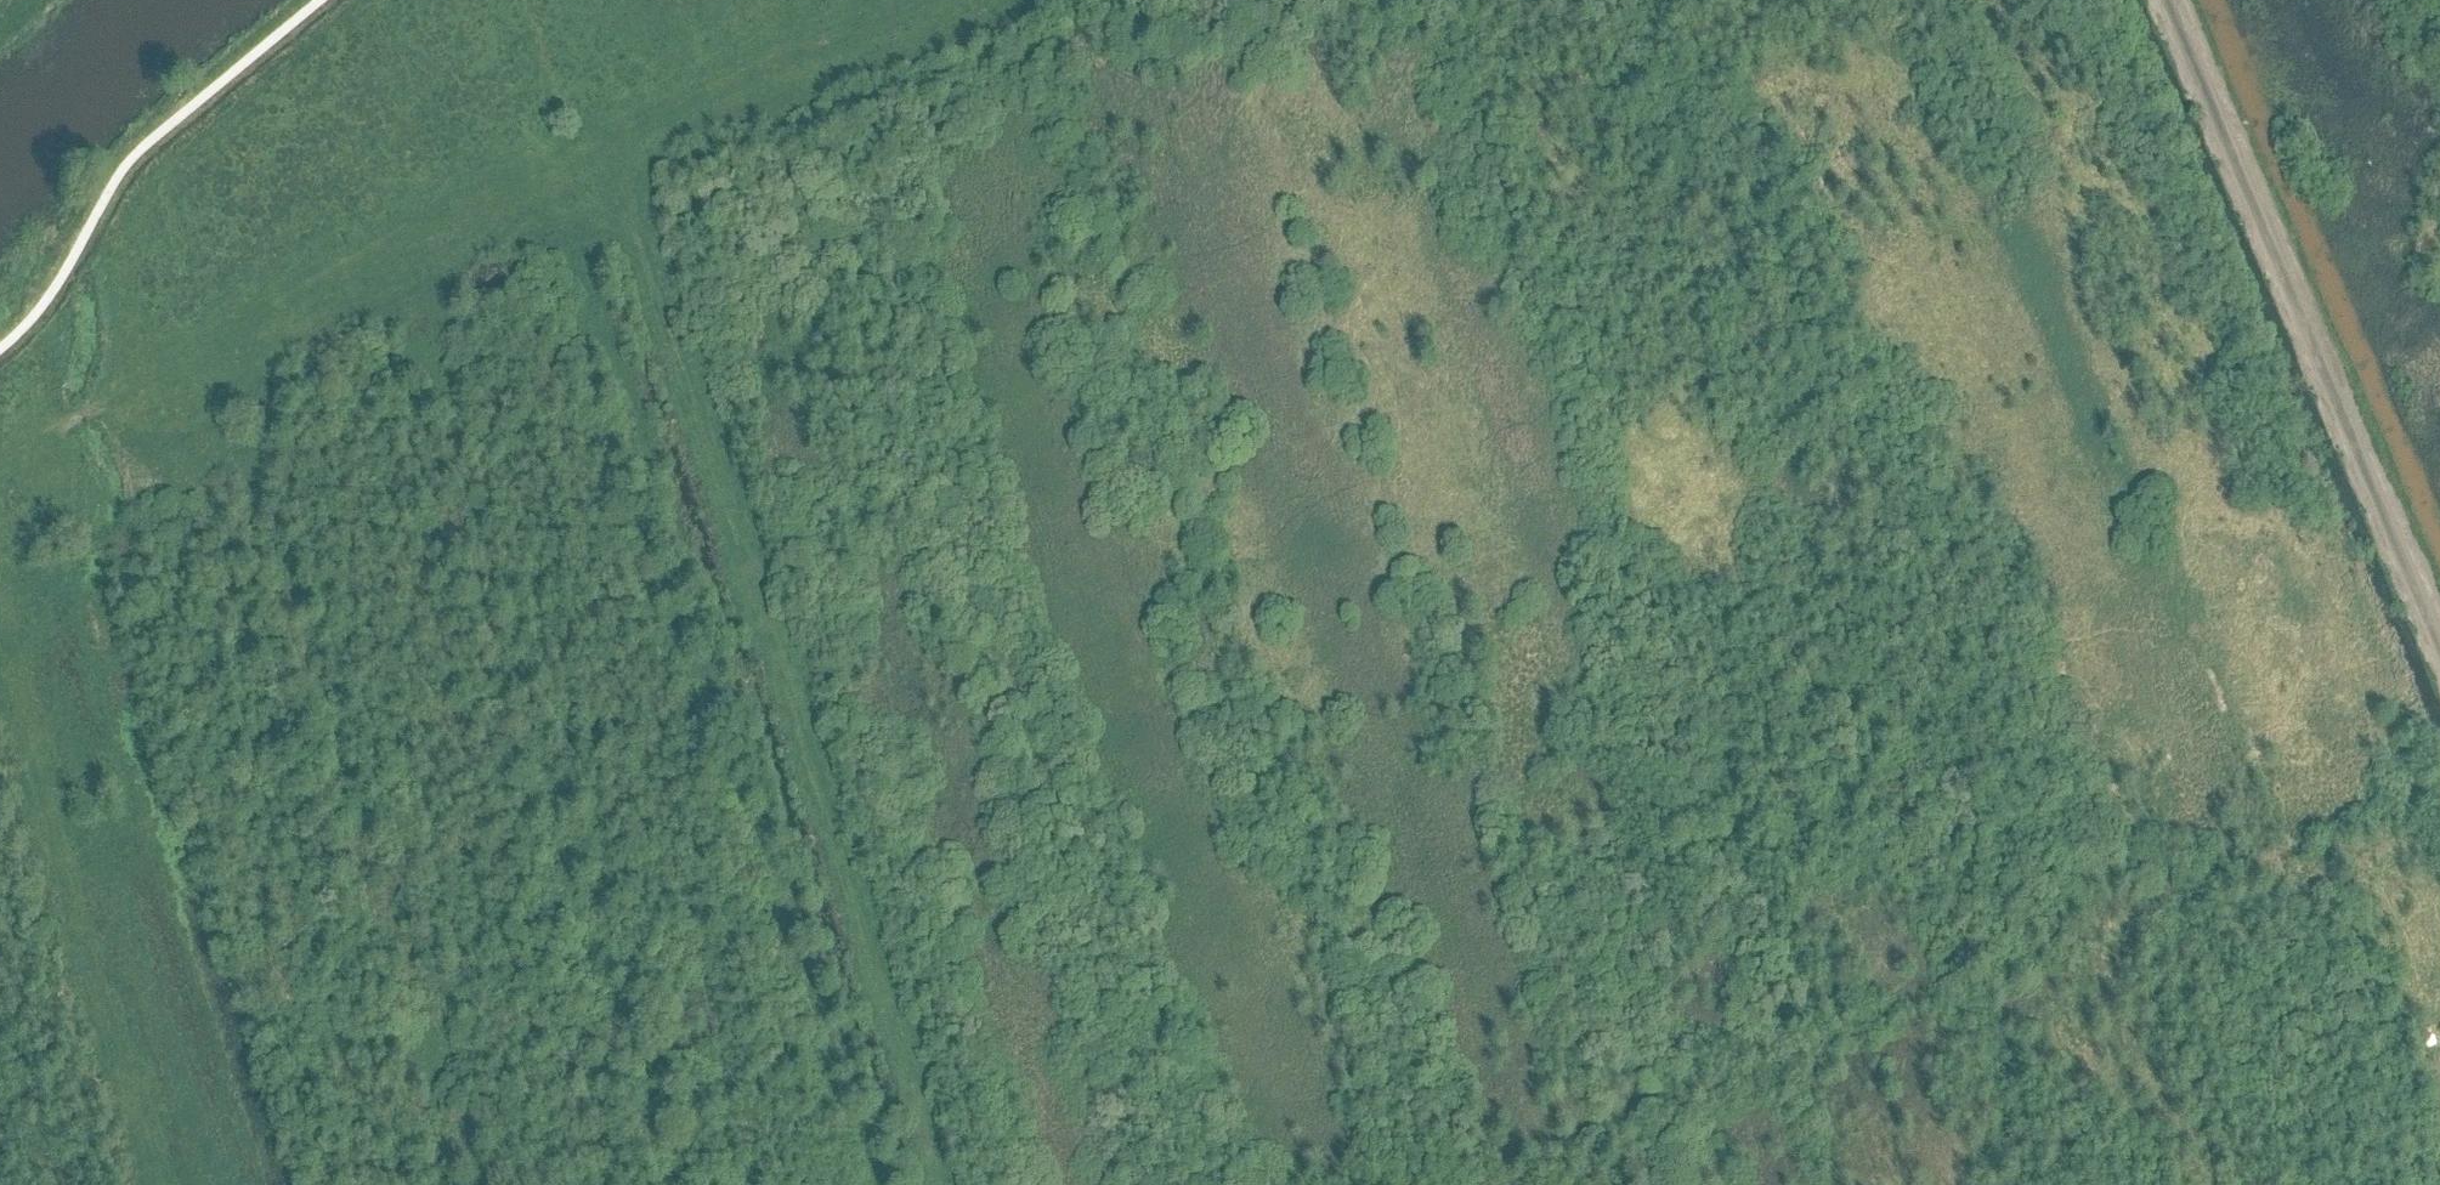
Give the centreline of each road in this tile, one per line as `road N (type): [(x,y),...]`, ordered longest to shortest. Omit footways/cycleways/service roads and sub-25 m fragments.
road 1 (unclassified): [(2439,650),(2166,0)]

